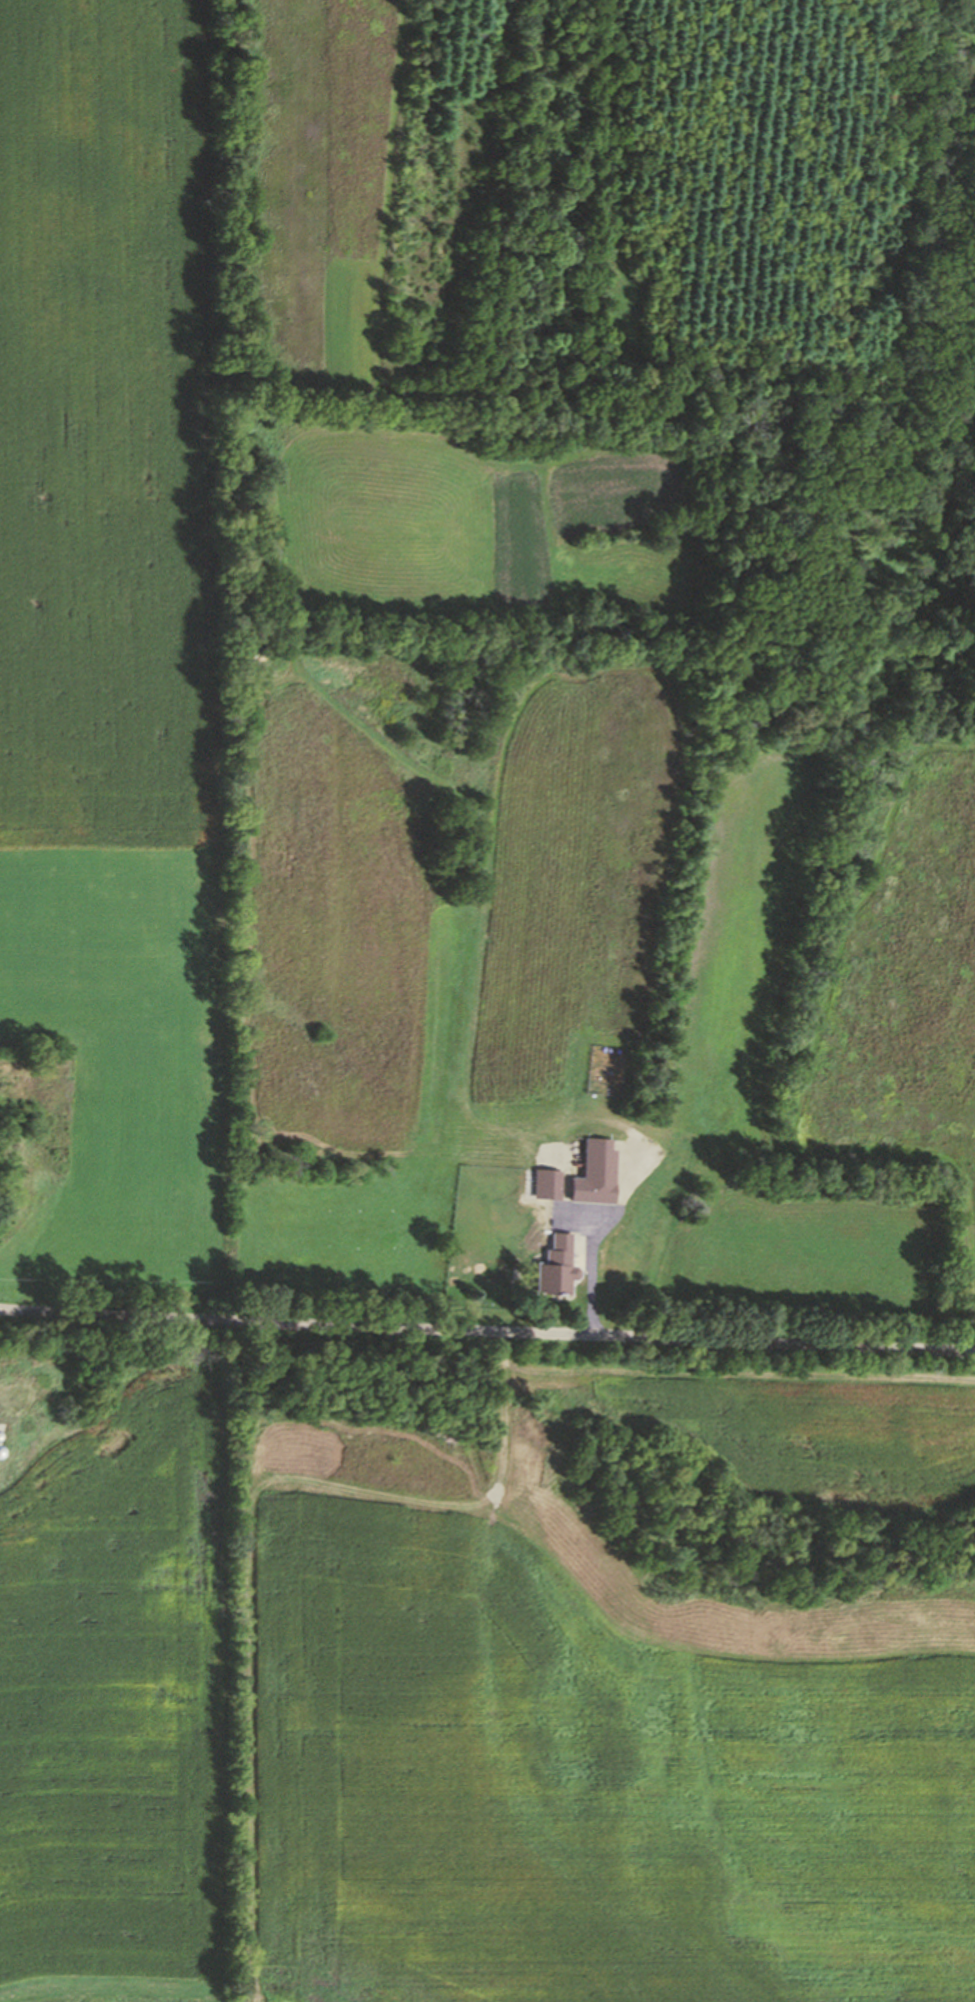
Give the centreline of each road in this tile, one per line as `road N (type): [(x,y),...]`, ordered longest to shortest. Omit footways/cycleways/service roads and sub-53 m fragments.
road 1 (residential): [(0,1307),(974,1349)]

